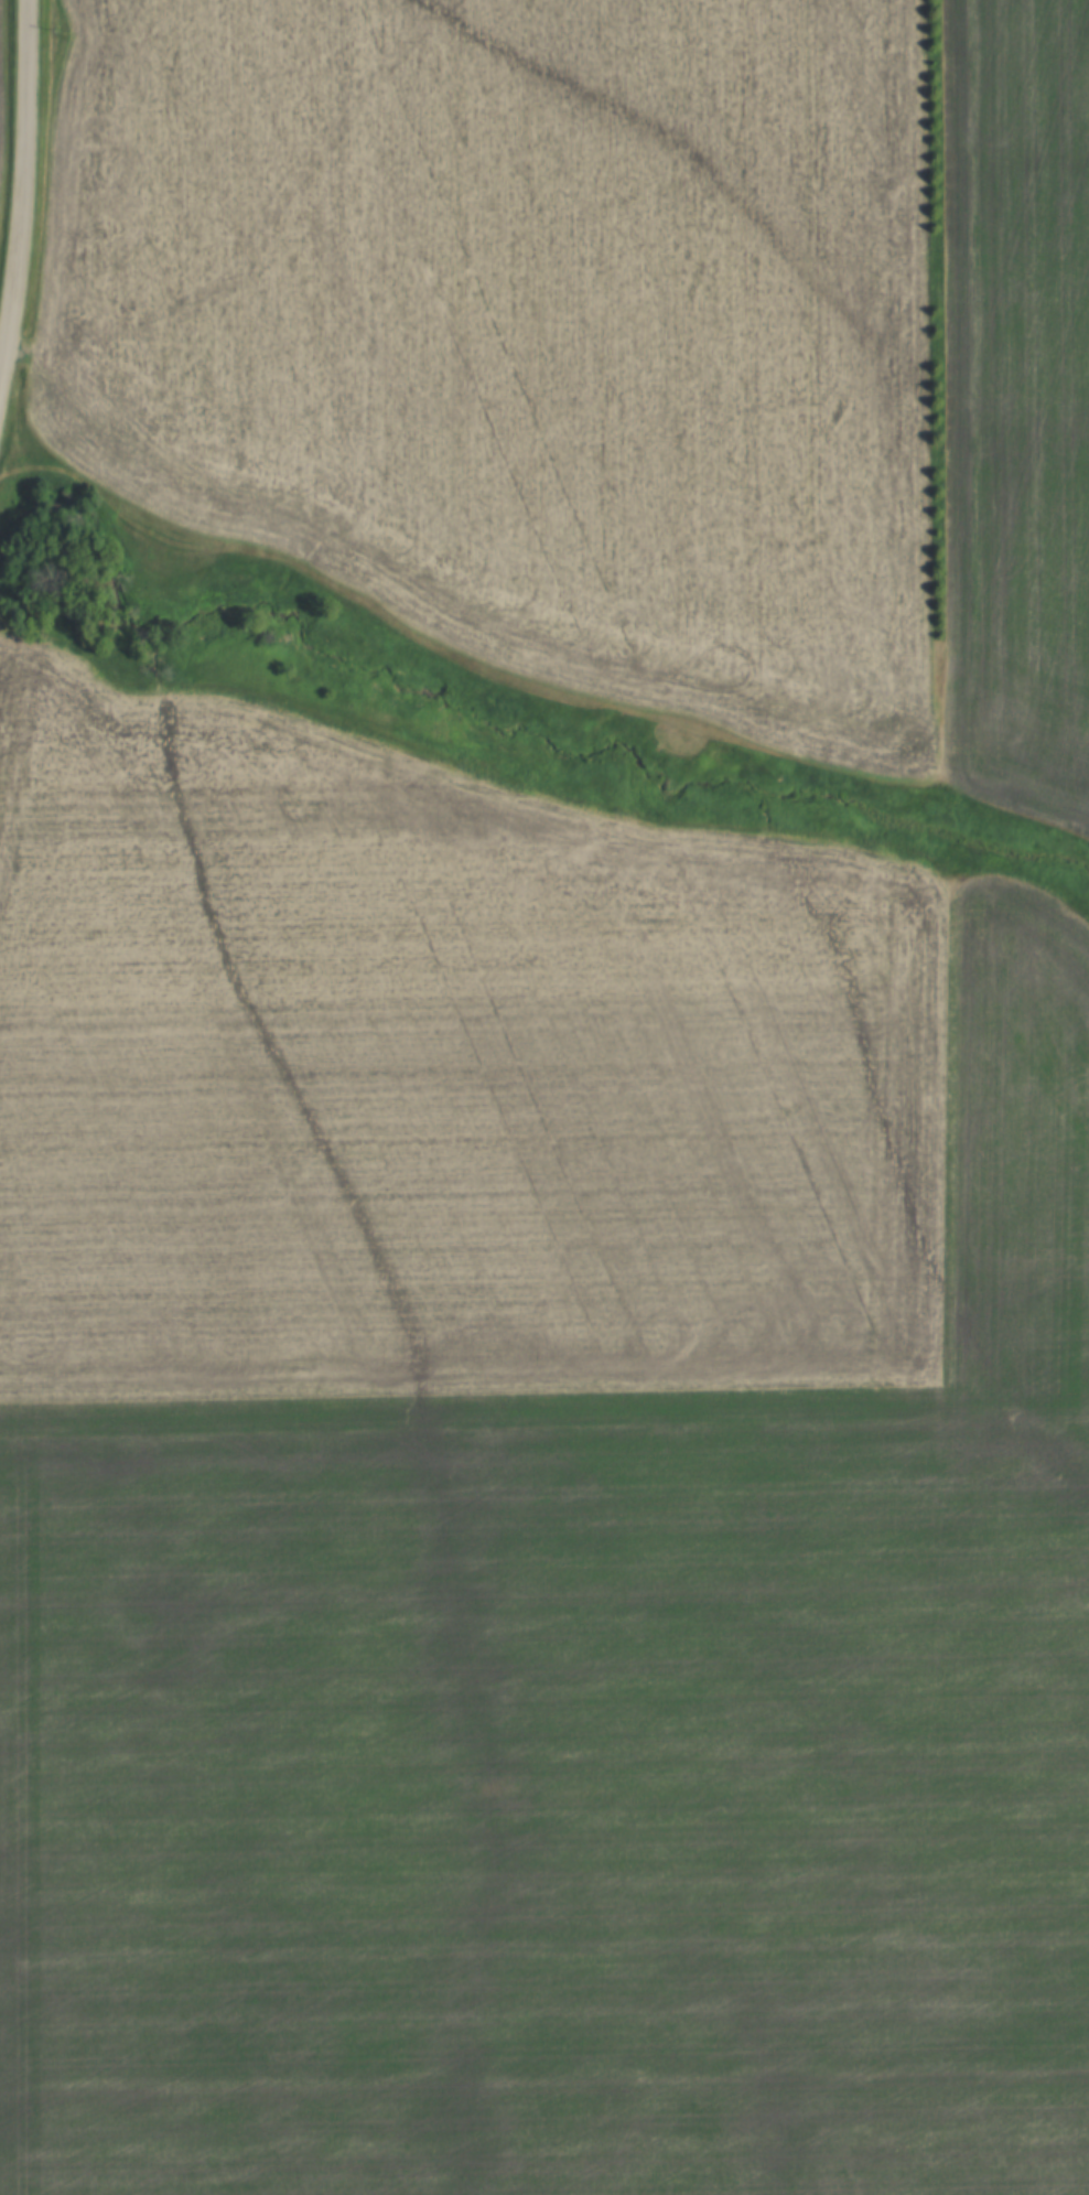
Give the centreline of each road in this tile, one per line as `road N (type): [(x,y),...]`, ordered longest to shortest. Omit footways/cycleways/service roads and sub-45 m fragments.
road 1 (residential): [(0,384),(23,205),(23,0)]

